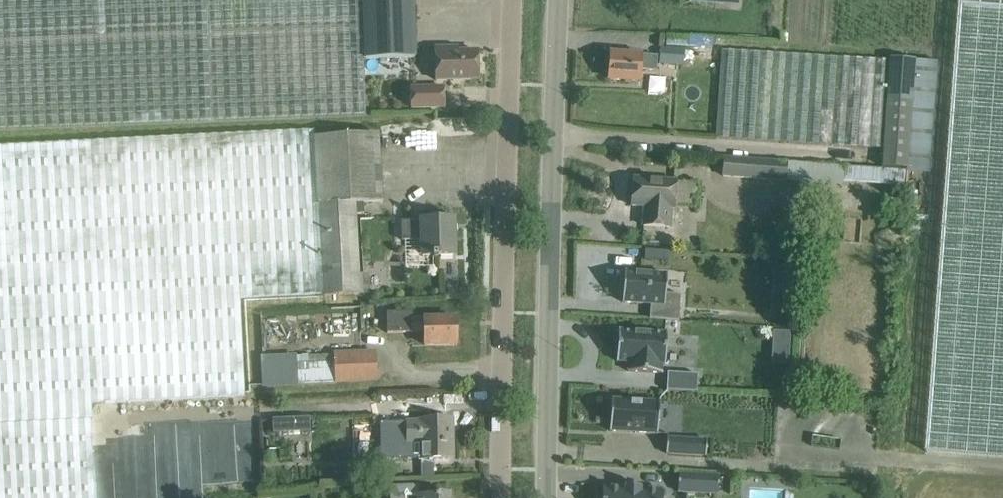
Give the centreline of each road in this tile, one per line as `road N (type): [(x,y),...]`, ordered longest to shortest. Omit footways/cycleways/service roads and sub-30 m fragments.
road 1 (unclassified): [(500,497),(513,0)]
road 2 (tertiary): [(545,497),(555,0)]

